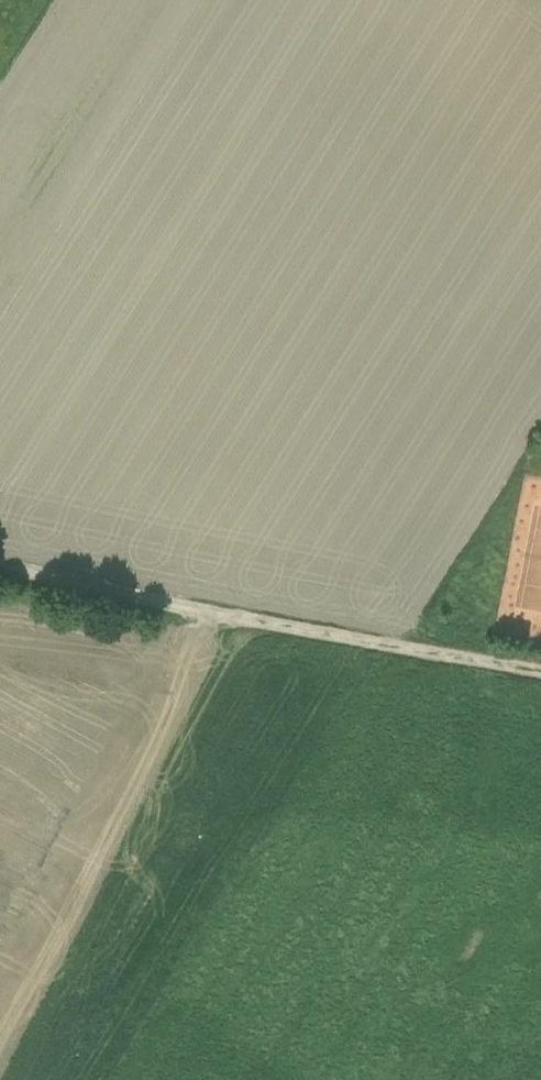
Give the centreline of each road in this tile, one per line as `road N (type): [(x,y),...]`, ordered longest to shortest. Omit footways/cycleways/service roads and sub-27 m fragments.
road 1 (track): [(0,576),(385,643)]

